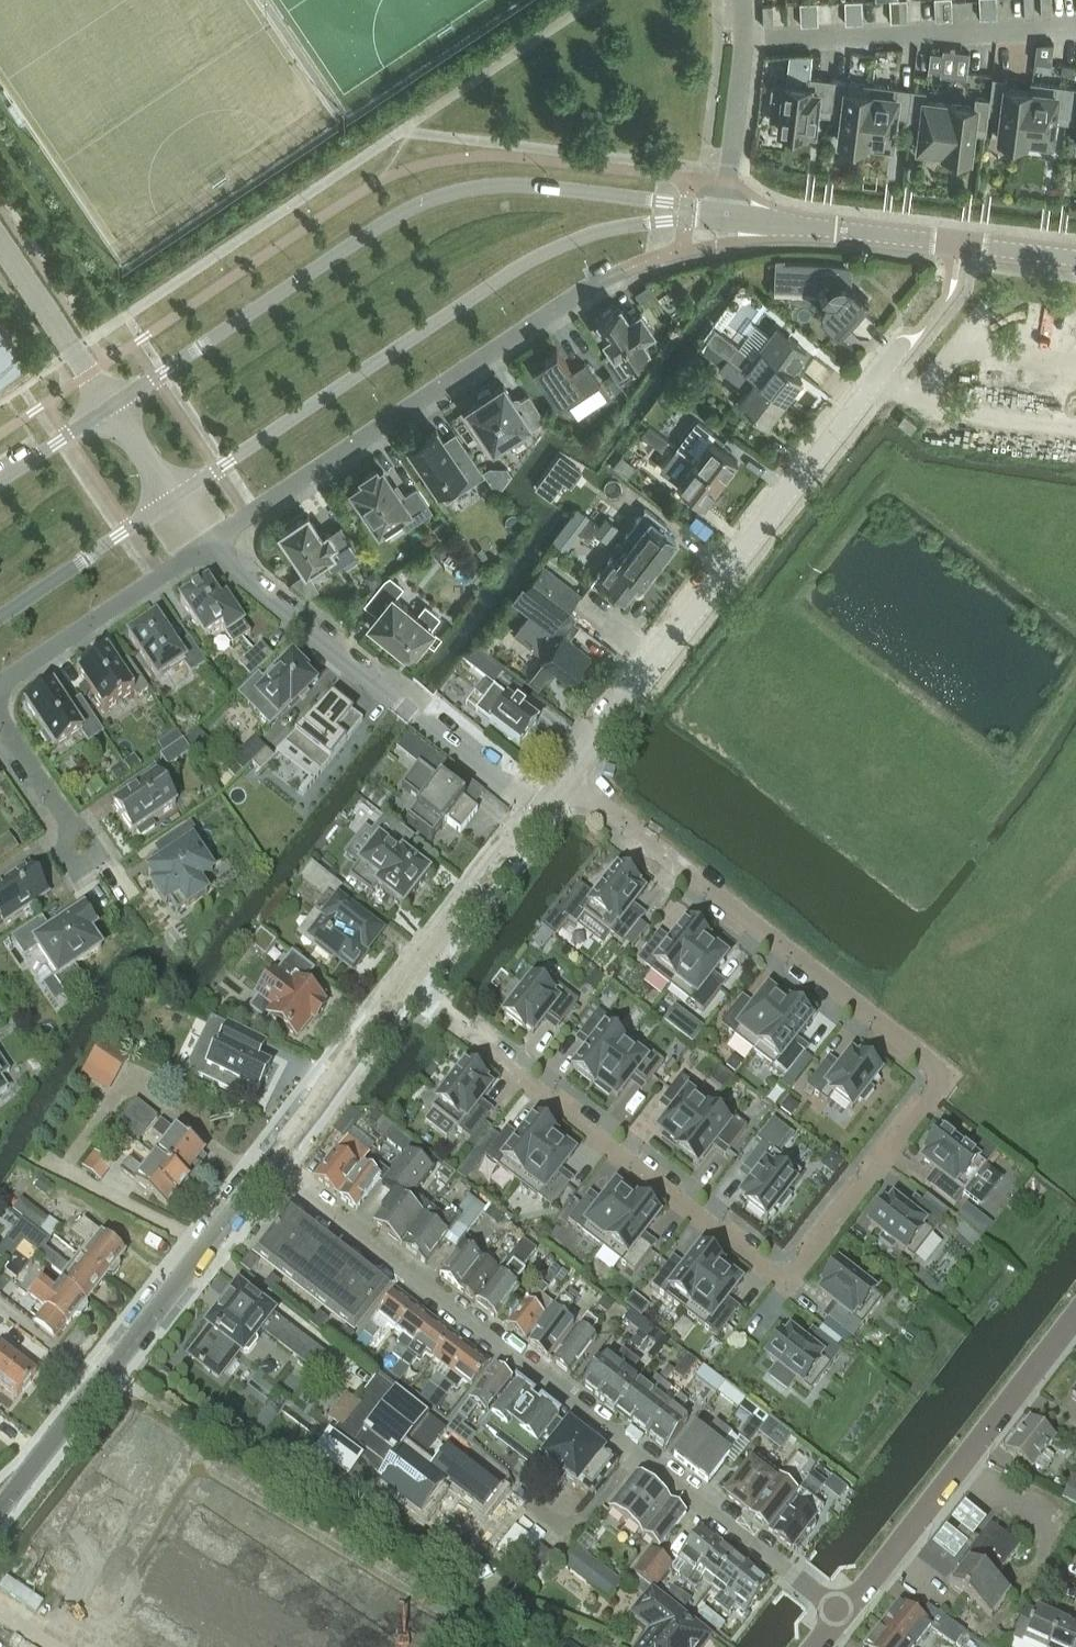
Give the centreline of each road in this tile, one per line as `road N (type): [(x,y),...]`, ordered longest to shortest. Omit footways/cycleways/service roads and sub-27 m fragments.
road 1 (residential): [(405,992),(787,1289),(949,1082),(566,786)]
road 2 (tertiary): [(673,212),(527,188),(440,198),(368,235),(113,409)]
road 3 (residential): [(747,1550),(261,1177)]
road 4 (residential): [(492,1615),(206,1439),(66,1646)]
road 5 (tertiary): [(177,499),(521,267),(568,243),(673,212)]
road 6 (residential): [(566,786),(908,348)]
road 7 (residential): [(209,543),(611,277)]
road 8 (unclassified): [(209,543),(231,571),(541,817)]
road 9 (residential): [(0,1504),(261,1177)]
road 10 (unclassified): [(1075,1318),(842,1619)]
road 11 (tertiary): [(1075,260),(723,218)]
road 12 (residential): [(0,684),(209,543)]
road 13 (residential): [(261,1177),(405,992)]
road 14 (residential): [(405,992),(541,817)]
road 15 (residential): [(723,218),(743,0)]
road 16 (tertiary): [(0,618),(177,499)]
road 17 (unclassified): [(113,409),(0,245)]
road 18 (residential): [(0,722),(85,851)]
road 19 (tertiary): [(113,409),(0,485)]

